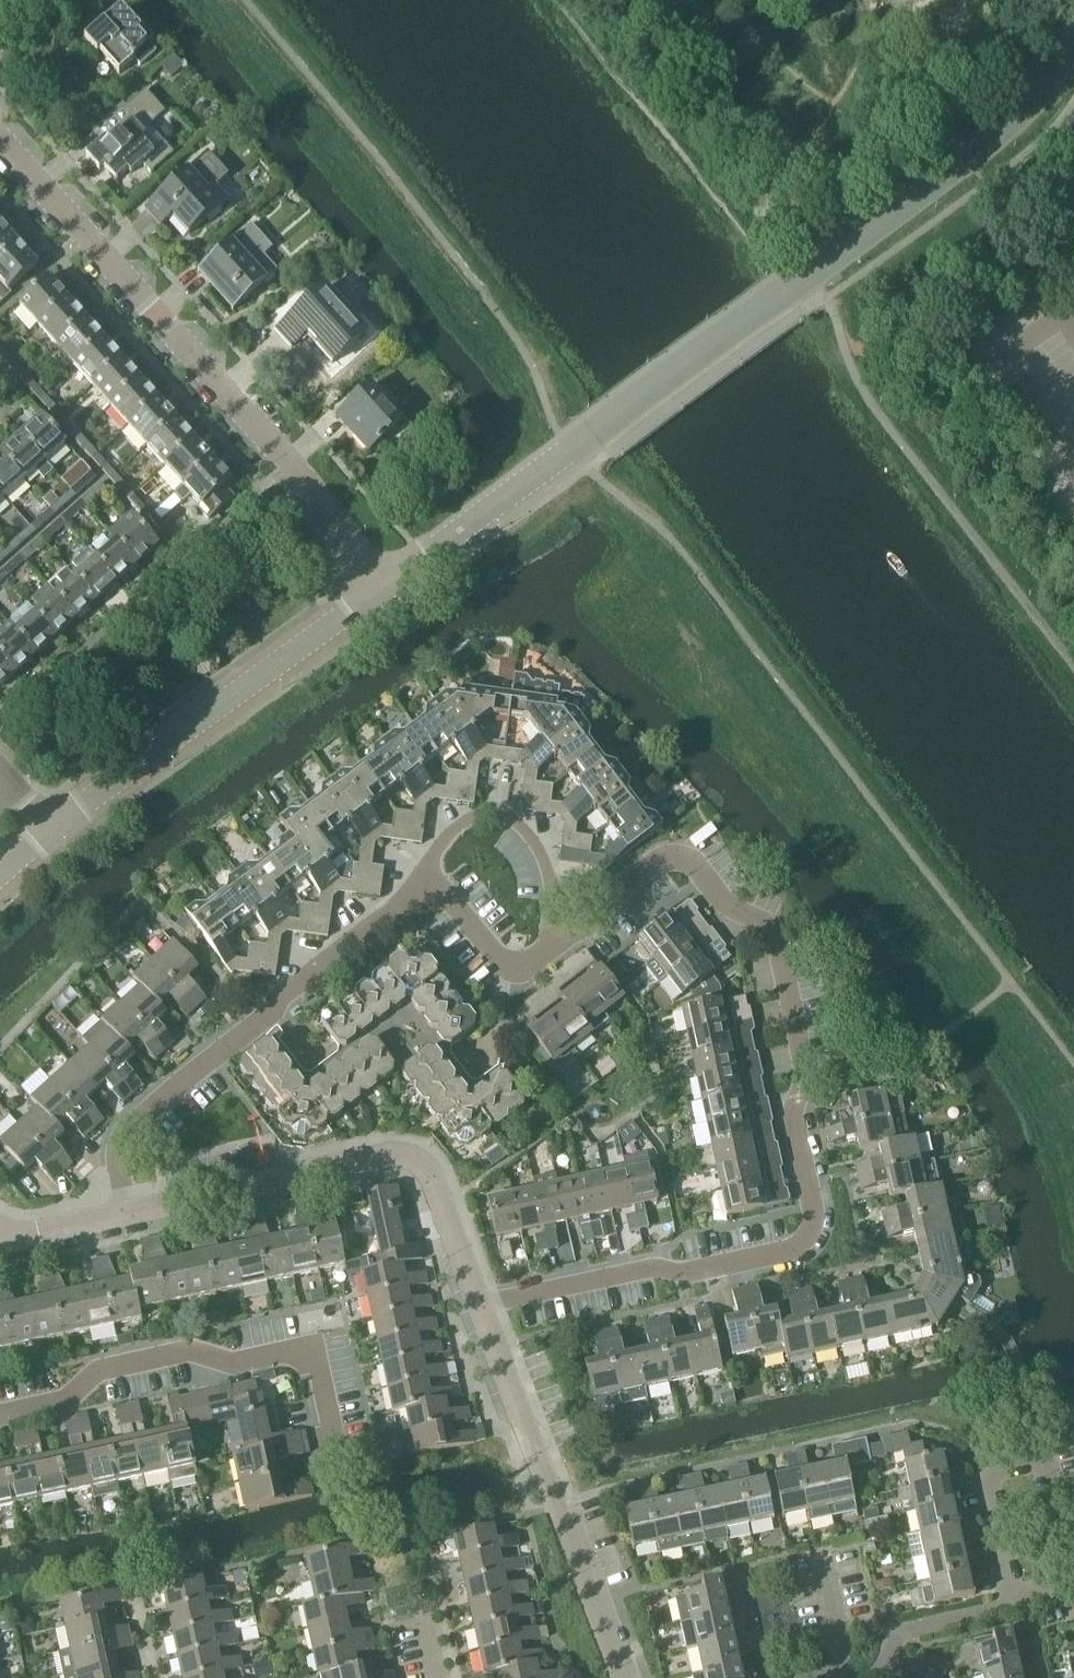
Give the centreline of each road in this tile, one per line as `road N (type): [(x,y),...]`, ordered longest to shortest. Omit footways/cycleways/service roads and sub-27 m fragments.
road 1 (residential): [(482,1303),(654,1267),(710,1273),(825,1248),(795,1118),(807,1068),(771,929),(724,898),(691,860),(652,861),(618,889)]
road 2 (residential): [(392,585),(0,139)]
road 3 (residential): [(129,1210),(120,1157),(139,1119),(398,908),(423,873)]
road 4 (residential): [(482,1303),(446,1203),(412,1155),(380,1150),(129,1210)]
road 5 (residential): [(338,1447),(319,1365),(302,1349),(234,1364),(189,1349),(97,1370),(66,1399),(0,1413)]
road 6 (residential): [(58,830),(392,585)]
road 7 (residential): [(626,1677),(482,1303)]
road 8 (unclassified): [(812,277),(1021,123),(1073,48)]
road 9 (residential): [(392,585),(596,438)]
road 10 (unclassified): [(596,438),(792,292)]
road 11 (residential): [(553,885),(546,854),(498,820),(455,835),(423,873)]
road 12 (residential): [(541,956),(511,972),(423,873)]
road 13 (residential): [(892,1661),(905,1629),(1016,1602)]
road 14 (residential): [(1073,1534),(1047,1457),(990,1469)]
road 15 (residential): [(990,1469),(1016,1602)]
road 16 (residential): [(129,1210),(19,1236),(0,1233)]

